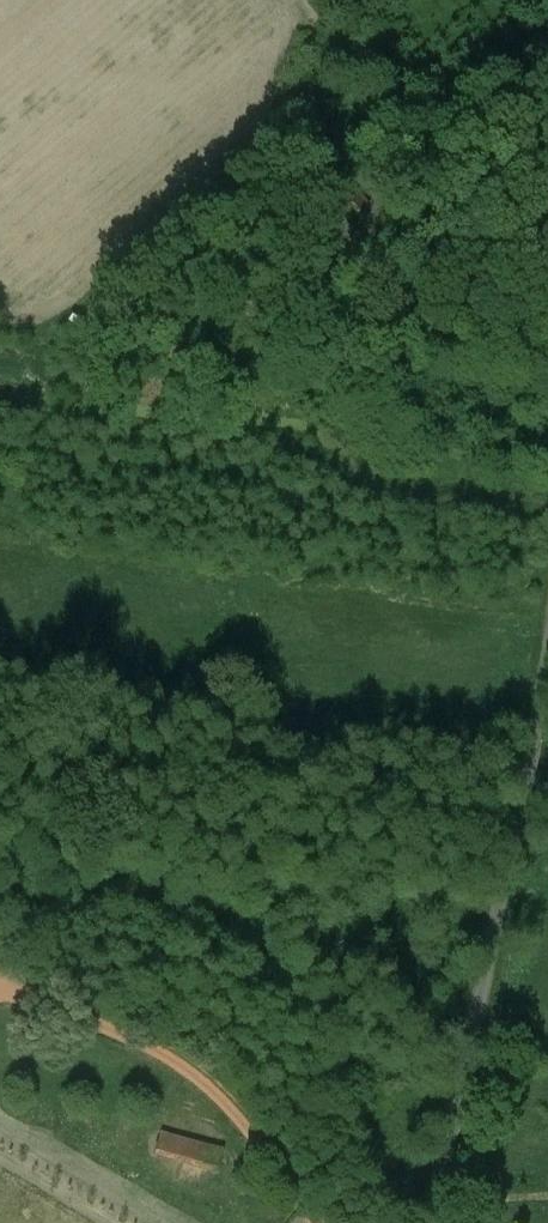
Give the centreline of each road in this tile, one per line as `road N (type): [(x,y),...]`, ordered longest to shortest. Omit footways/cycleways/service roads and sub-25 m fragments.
road 1 (unclassified): [(547,648),(509,806),(438,1222)]
road 2 (track): [(312,1222),(219,1093),(142,1048),(53,1011)]

